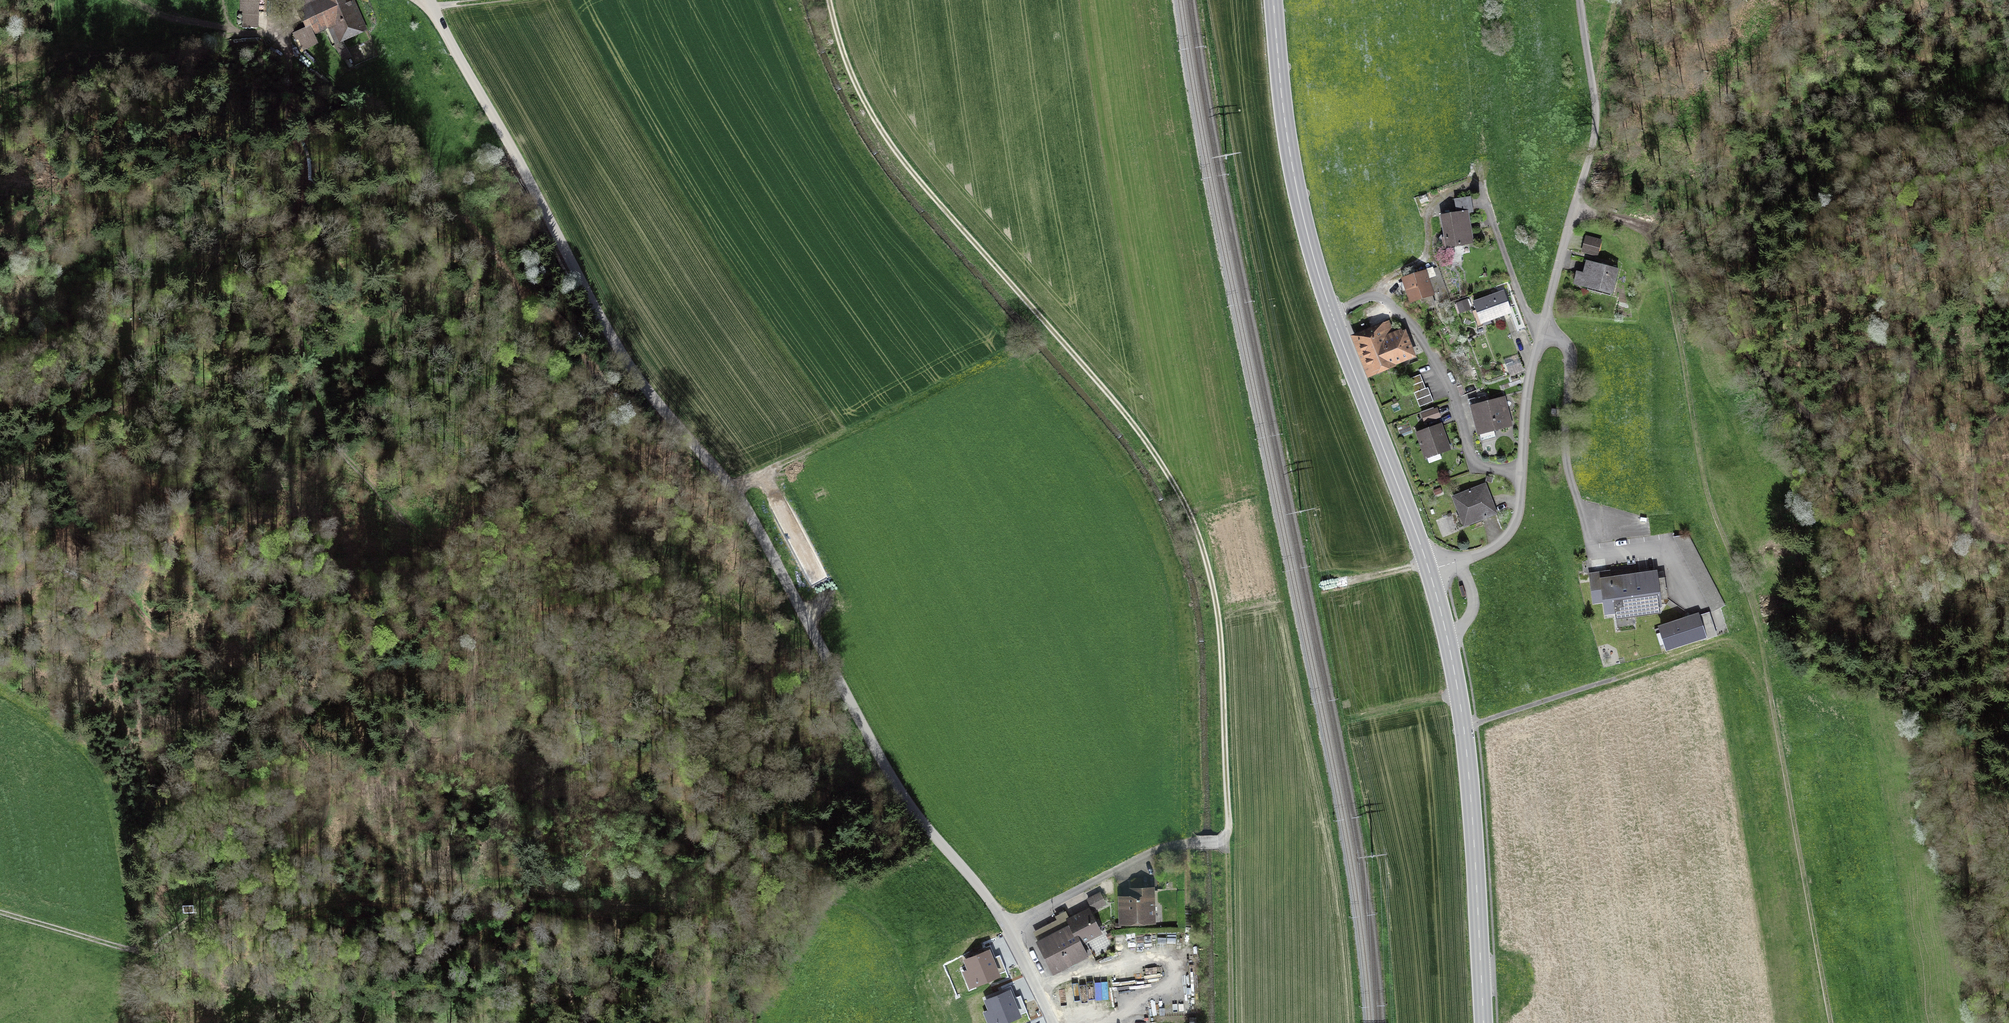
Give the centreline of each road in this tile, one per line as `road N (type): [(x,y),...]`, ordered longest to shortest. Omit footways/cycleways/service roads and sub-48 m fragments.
road 1 (track): [(1231,1022),(1221,646),(1204,561),(1172,484),(1132,424),(880,129),(845,61),(830,0)]
road 2 (unclassified): [(1010,928),(898,791),(733,489),(613,340),(430,0)]
road 3 (track): [(0,913),(149,951),(209,927),(347,899),(445,902),(500,886),(571,901),(669,906),(705,941),(708,1022)]
road 4 (track): [(289,45),(289,111),(304,171),(282,291),(313,398),(333,441),(441,558),(476,638),(461,719),(450,734),(428,738)]
road 5 (residential): [(1580,0),(1595,129),(1531,375),(1519,510),(1494,547),(1429,570)]
road 6 (track): [(1642,230),(1673,250),(1734,342),(1801,410),(1830,409),(1864,347),(1884,344),(1907,353),(1915,370),(1900,412),(1902,435),(1972,524),(2008,540)]
road 7 (secondary): [(1274,0),(1282,105),(1311,248),(1429,570)]
road 8 (track): [(0,635),(34,623),(153,631),(212,655),(280,701),(329,790),(314,830),(260,871),(244,903),(218,926)]
road 9 (track): [(671,420),(652,433),(632,425),(412,158),(289,45)]
road 10 (track): [(1769,683),(1751,608),(1710,509),(1662,261),(1642,230)]
road 11 (secondary): [(1429,570),(1464,728),(1483,1022)]
road 12 (track): [(1831,1022),(1769,683)]
road 13 (track): [(1464,728),(1722,642),(1738,645),(1769,683)]
road 14 (track): [(733,489),(1016,351)]
road 15 (residential): [(1010,928),(1178,844),(1227,843)]

